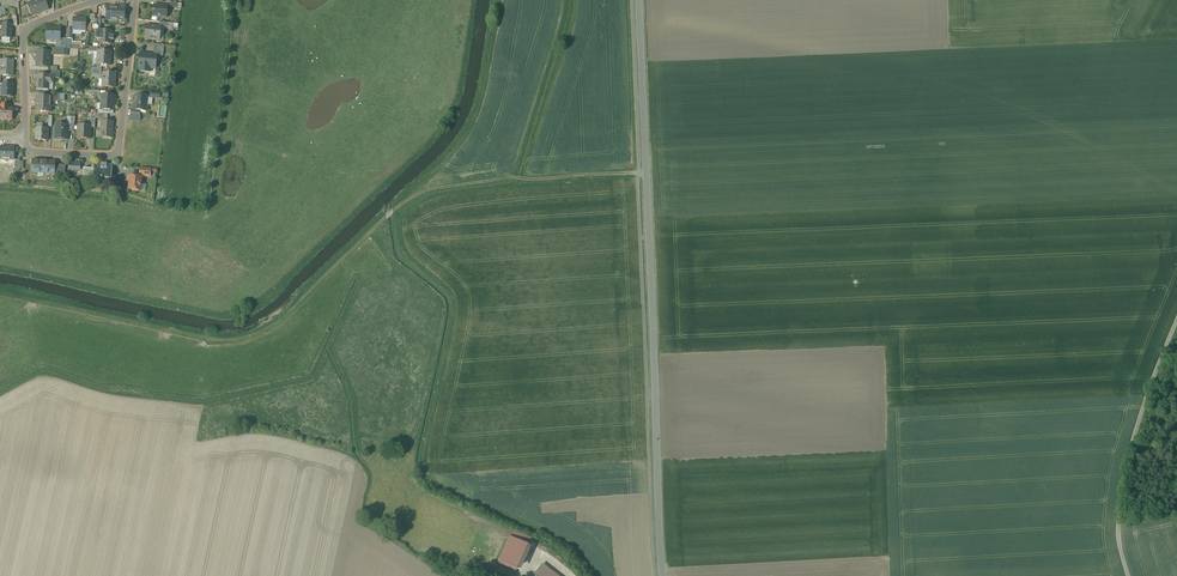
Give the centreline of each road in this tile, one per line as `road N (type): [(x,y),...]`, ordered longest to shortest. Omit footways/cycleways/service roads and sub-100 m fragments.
road 1 (secondary): [(639,0),(663,575)]
road 2 (residential): [(1176,323),(1120,496),(1125,575)]
road 3 (residential): [(23,137),(32,151),(117,153),(135,0)]
road 4 (residential): [(102,0),(24,34),(23,137)]

